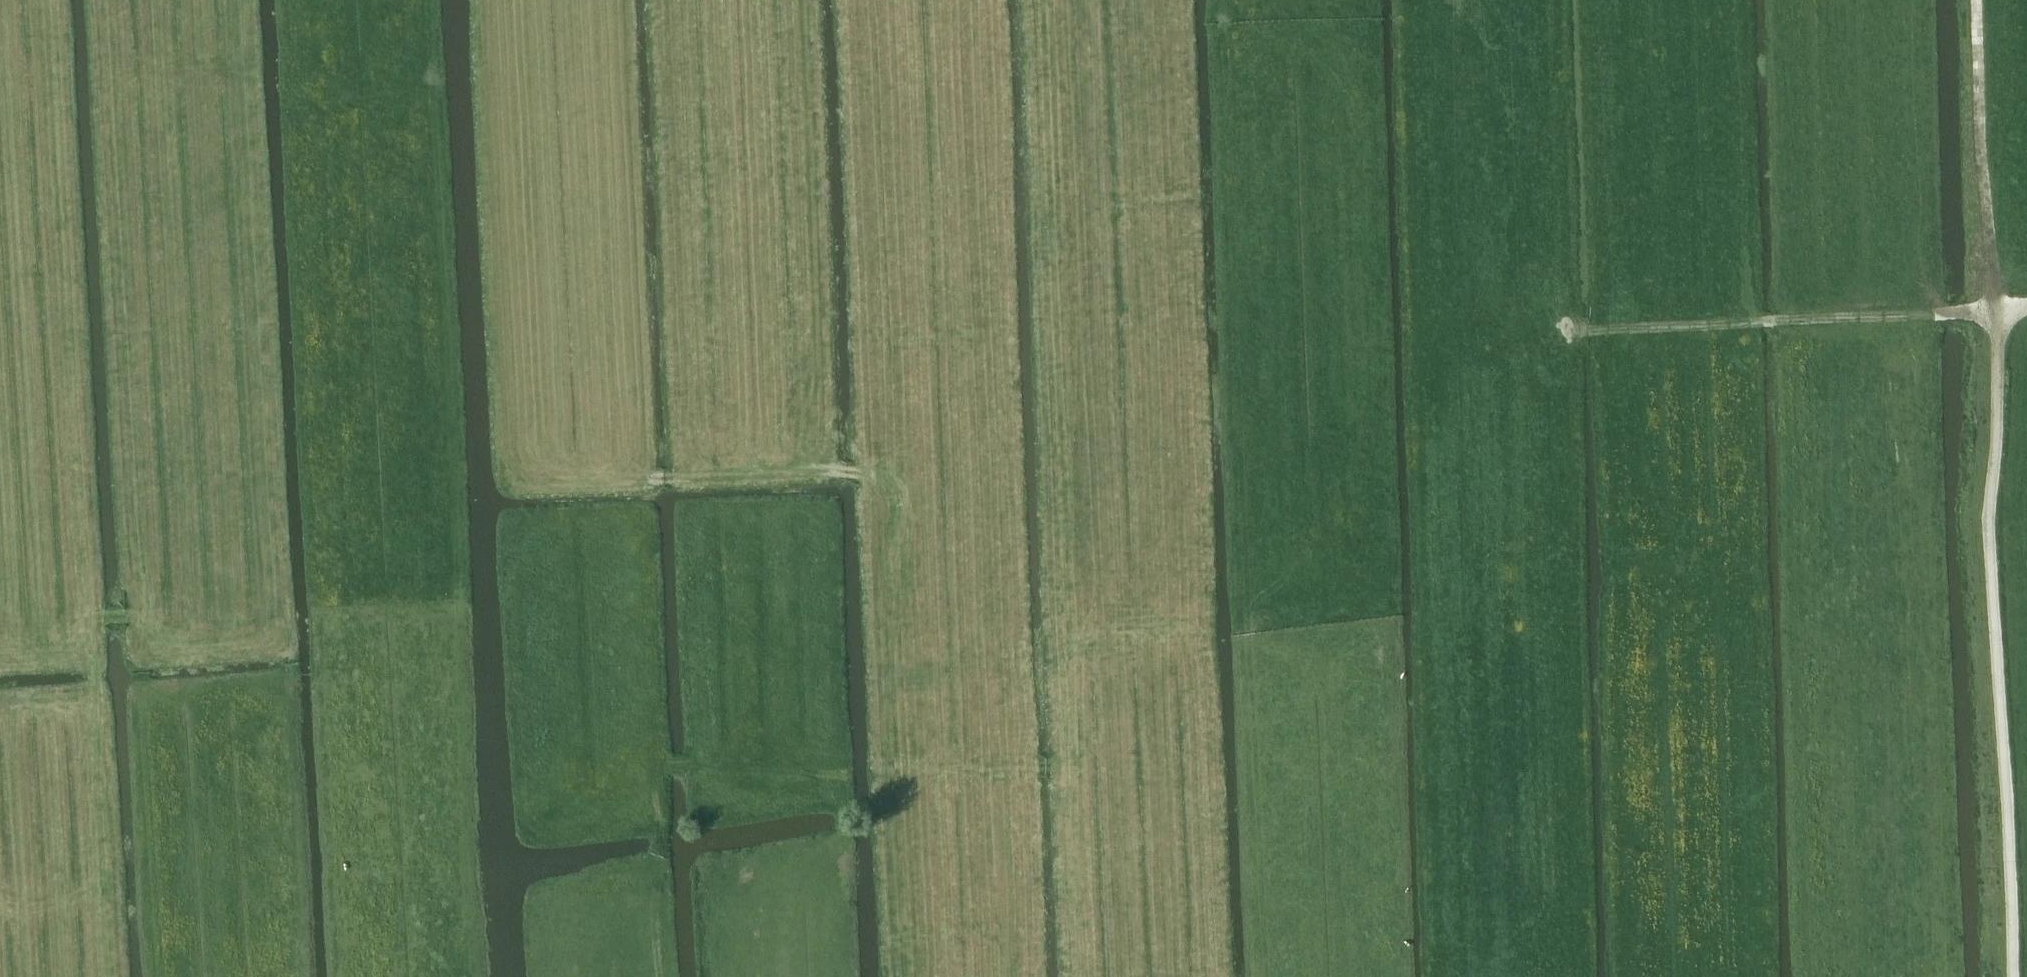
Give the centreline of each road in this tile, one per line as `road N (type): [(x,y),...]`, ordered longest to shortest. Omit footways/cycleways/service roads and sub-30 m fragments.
road 1 (track): [(1040,0),(1074,760),(903,766),(896,468),(823,470),(807,261)]
road 2 (track): [(1990,314),(2002,392),(1982,524),(2004,729),(2011,976)]
road 3 (track): [(2026,307),(1571,329)]
road 4 (track): [(1990,314),(1990,27)]
road 5 (track): [(1074,760),(1084,976)]
road 6 (track): [(823,470),(634,476)]

